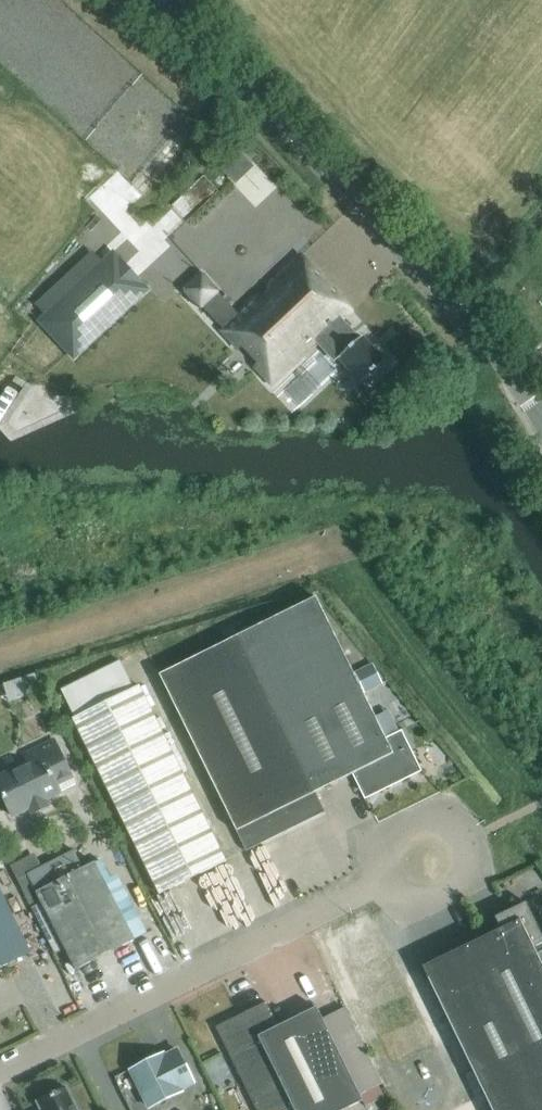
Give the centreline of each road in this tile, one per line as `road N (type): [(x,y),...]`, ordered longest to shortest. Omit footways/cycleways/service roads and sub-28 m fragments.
road 1 (unclassified): [(541,421),(492,346),(372,216),(140,0)]
road 2 (unclassified): [(0,1069),(431,859)]

